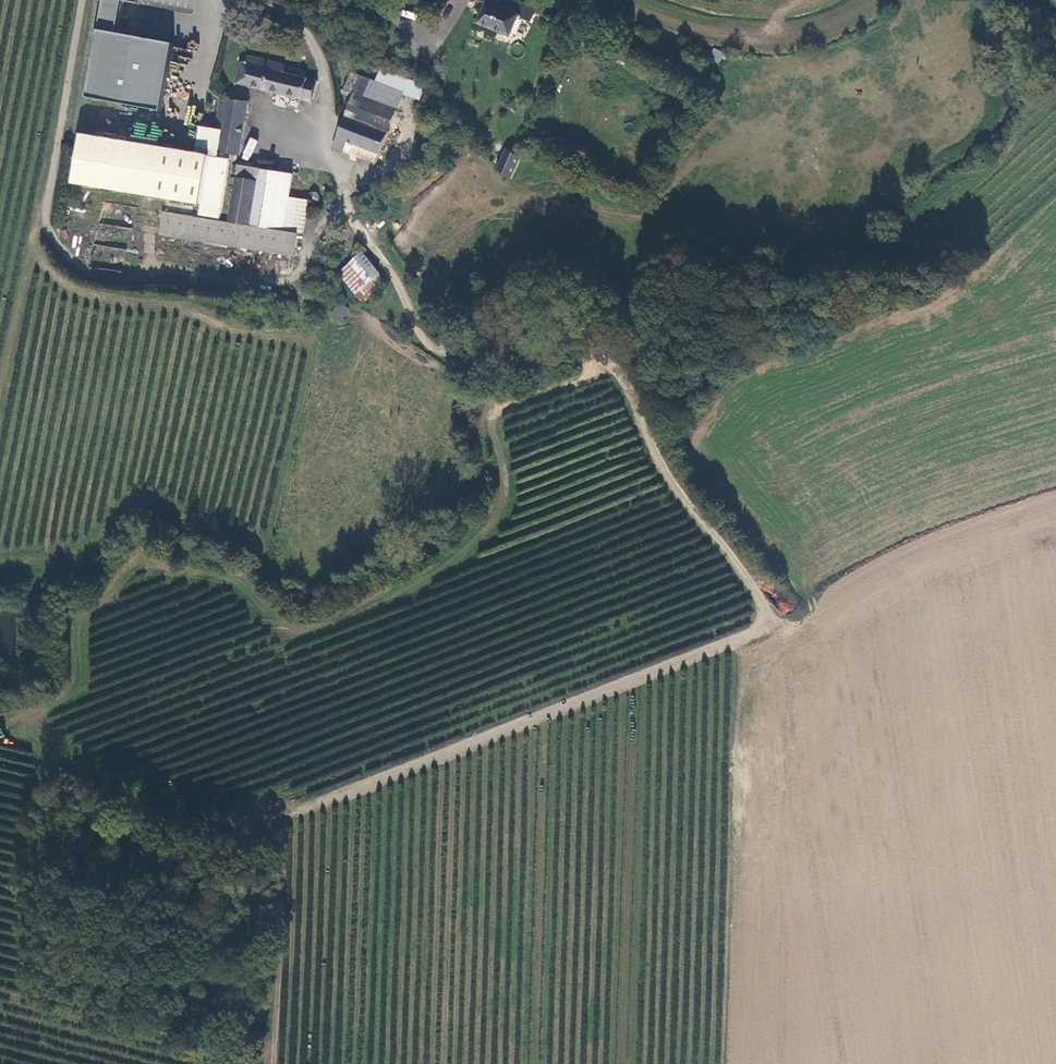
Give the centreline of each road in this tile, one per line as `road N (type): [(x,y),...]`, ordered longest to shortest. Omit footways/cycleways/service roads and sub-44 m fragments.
road 1 (track): [(323,155),(435,343),(459,353),(587,355),(618,369),(659,466),(733,560),(766,625),(240,834),(201,834),(19,734)]
road 2 (track): [(85,0),(43,222),(67,263),(104,280),(174,288),(294,284),(337,177)]
road 3 (track): [(766,625),(1055,495)]
road 4 (track): [(34,248),(75,287),(309,338)]
road 5 (track): [(281,818),(272,1063)]
road 6 (track): [(43,222),(0,398)]

